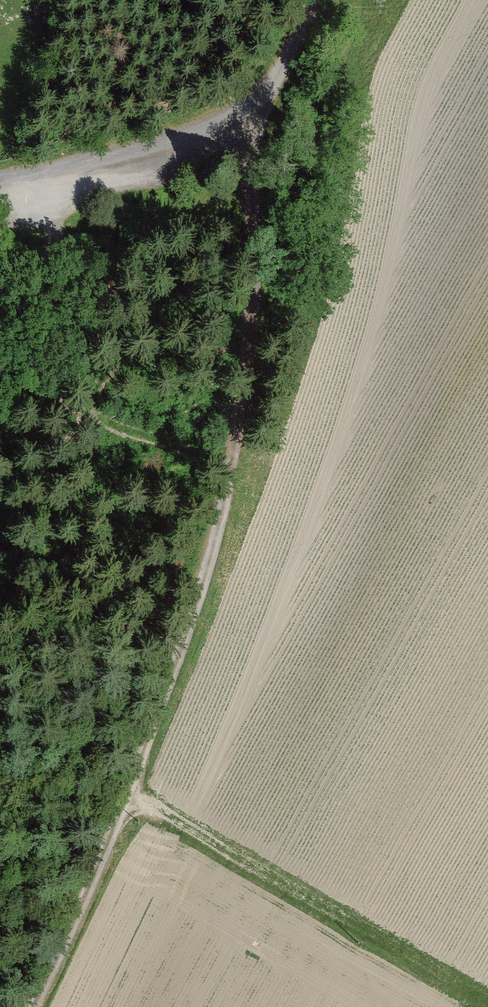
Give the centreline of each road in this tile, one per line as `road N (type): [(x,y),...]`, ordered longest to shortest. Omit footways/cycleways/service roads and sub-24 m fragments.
road 1 (track): [(36,1006),(92,889),(210,572),(230,490),(272,84)]
road 2 (track): [(124,805),(487,1002)]
road 3 (track): [(0,182),(107,161),(211,127),(272,84),(310,0)]

